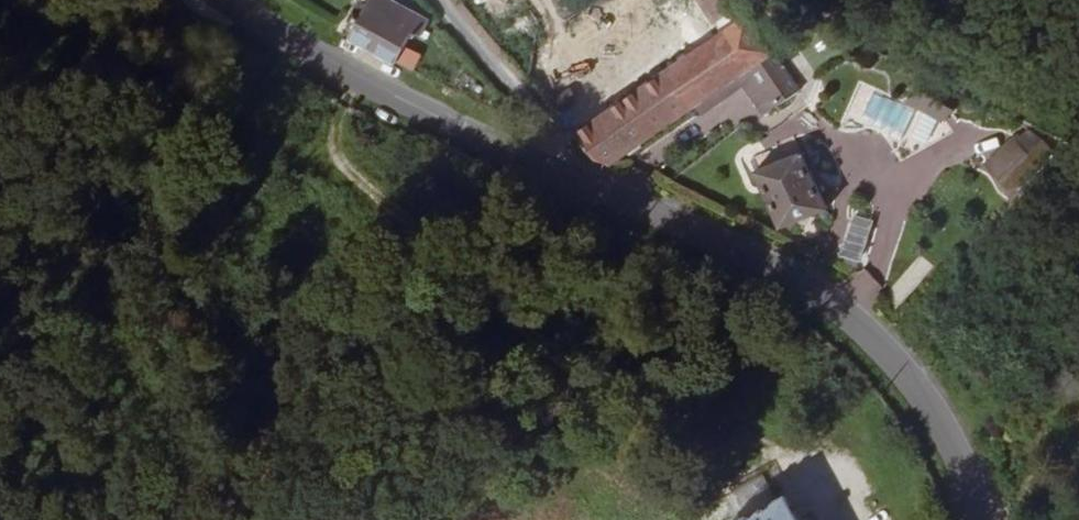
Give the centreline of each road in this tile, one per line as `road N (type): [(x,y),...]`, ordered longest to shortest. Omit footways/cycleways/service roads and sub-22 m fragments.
road 1 (tertiary): [(539,143),(731,228),(872,330),(937,402),(991,519)]
road 2 (tertiary): [(221,0),(334,66),(539,143)]
road 3 (residential): [(452,0),(504,73),(539,143)]

